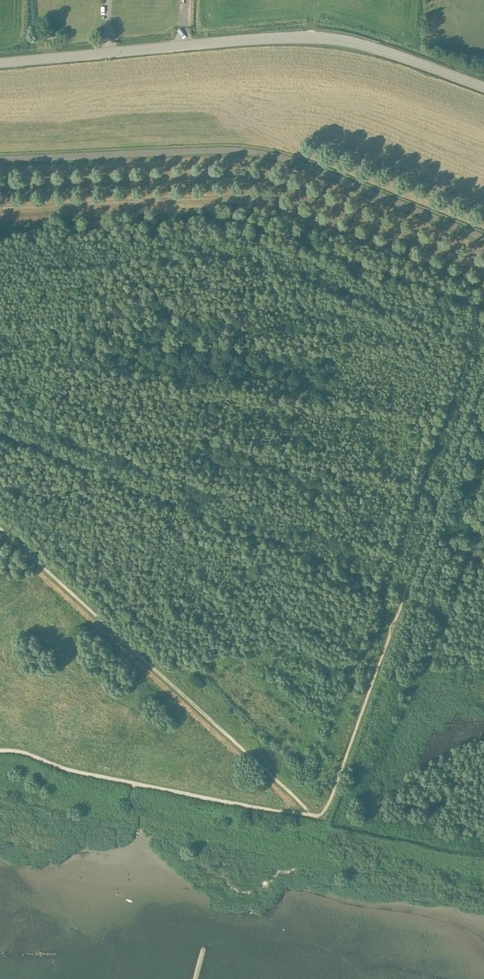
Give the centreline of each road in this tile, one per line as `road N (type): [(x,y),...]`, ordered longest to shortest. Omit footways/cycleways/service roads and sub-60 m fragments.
road 1 (unclassified): [(483,89),(344,40),(299,37),(0,62)]

